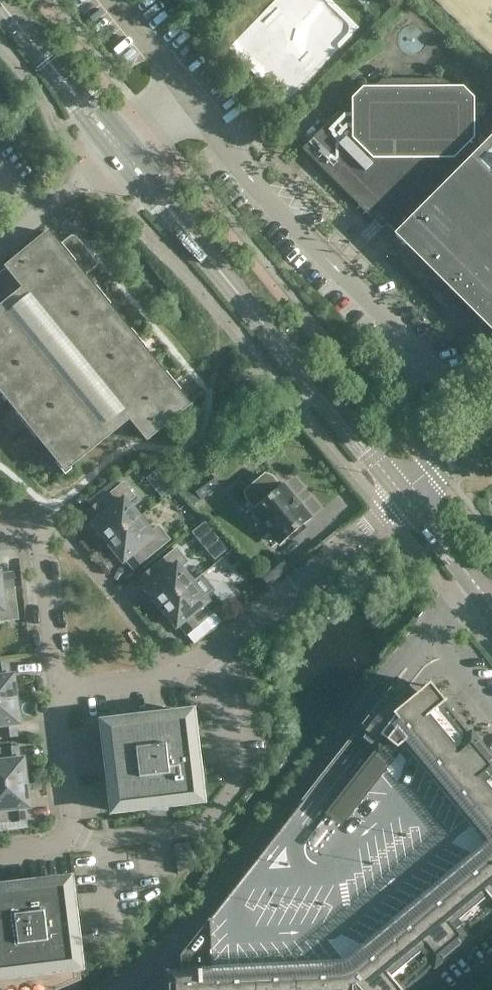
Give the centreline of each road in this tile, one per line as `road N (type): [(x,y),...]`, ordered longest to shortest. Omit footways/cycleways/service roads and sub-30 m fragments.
road 1 (tertiary): [(408,501),(0,5)]
road 2 (residential): [(491,603),(408,653),(185,931),(125,989)]
road 3 (residential): [(68,836),(203,827),(239,784),(215,647)]
road 4 (residential): [(215,647),(387,512)]
road 5 (residential): [(32,530),(65,535),(168,668)]
road 6 (residential): [(51,690),(32,530)]
road 7 (residential): [(68,836),(51,690)]
road 8 (tertiary): [(491,602),(408,501)]

